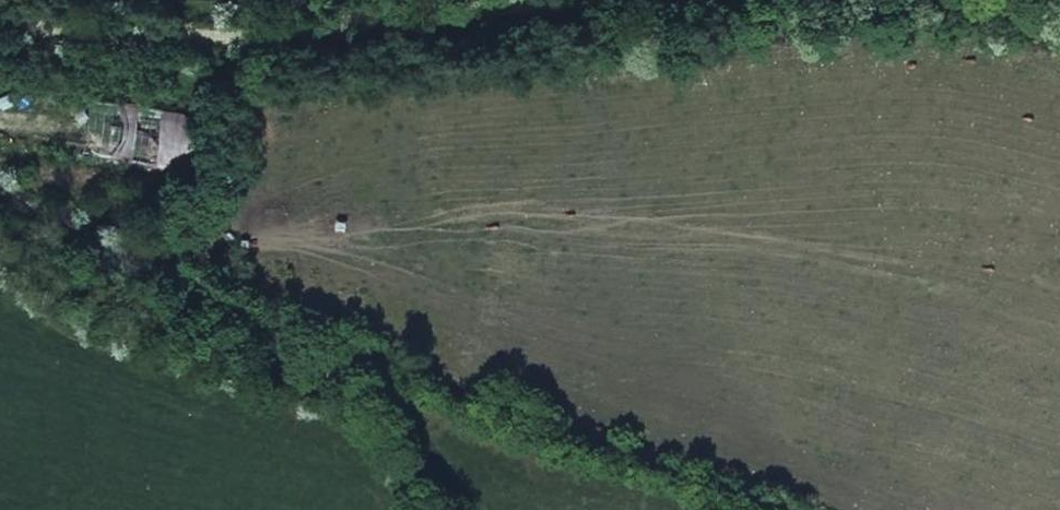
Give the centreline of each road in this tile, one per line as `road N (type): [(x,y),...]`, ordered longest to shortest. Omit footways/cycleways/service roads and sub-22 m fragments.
road 1 (track): [(0,200),(273,342),(760,509)]
road 2 (track): [(0,24),(226,56),(610,0)]

